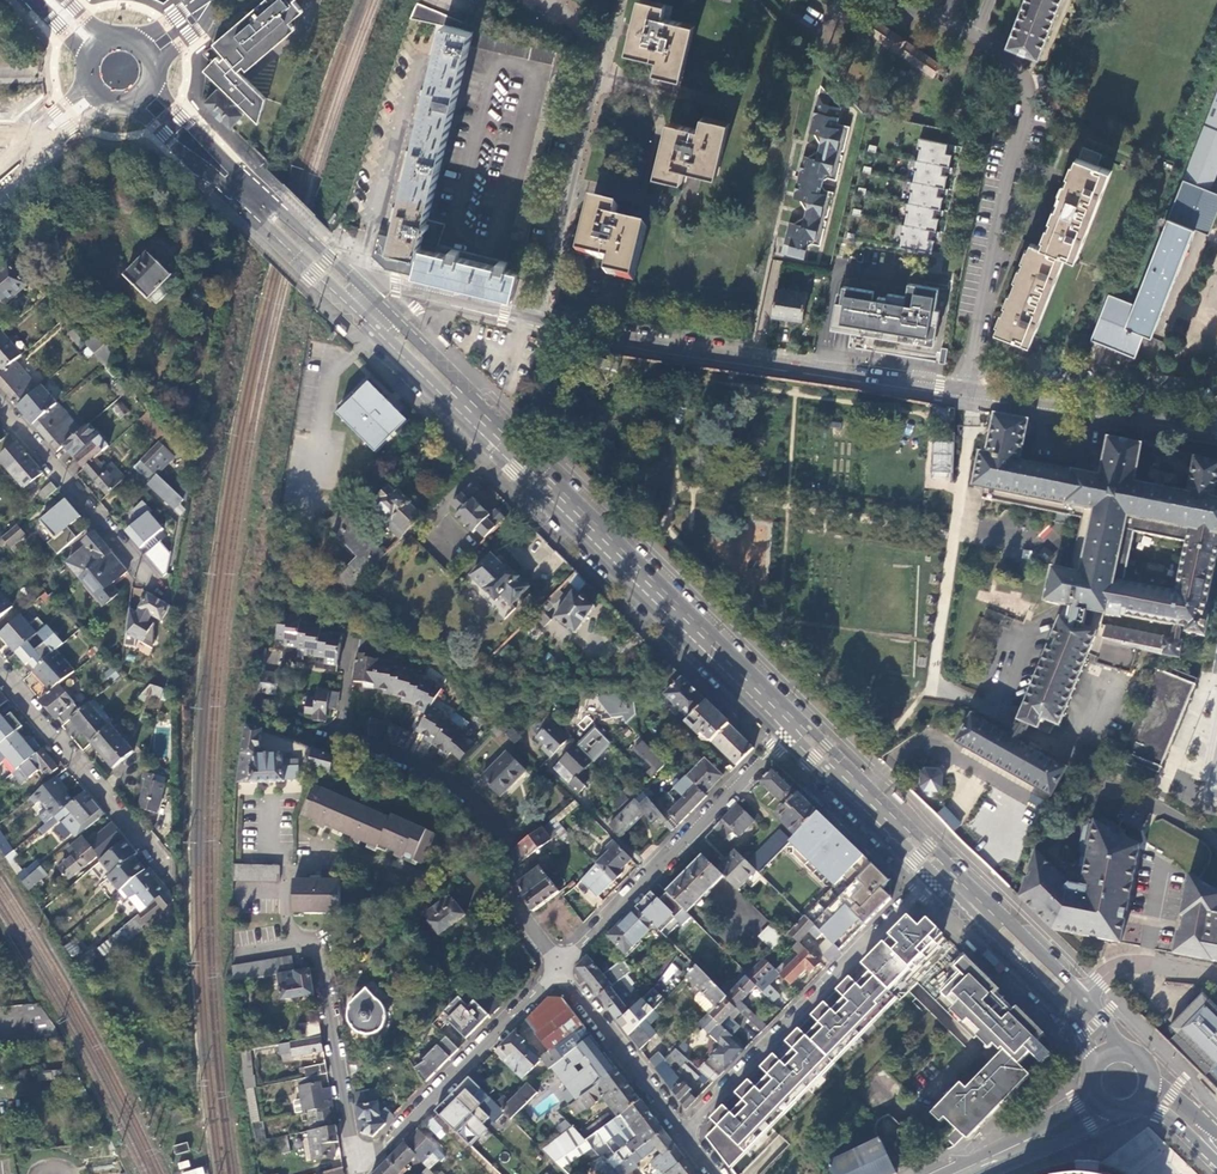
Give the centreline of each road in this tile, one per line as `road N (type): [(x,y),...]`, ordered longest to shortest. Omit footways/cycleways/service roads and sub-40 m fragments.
road 1 (primary): [(130,105),(385,339),(791,735)]
road 2 (primary): [(1006,917),(357,284)]
road 3 (residential): [(1216,428),(546,322),(357,284)]
road 4 (residential): [(557,972),(520,920),(490,829),(447,787),(338,741),(346,690)]
road 5 (residential): [(933,878),(683,1138)]
road 6 (residential): [(557,972),(791,735)]
road 7 (primary): [(357,284),(182,118),(156,81)]
road 8 (residential): [(359,1173),(557,972)]
road 9 (residential): [(0,671),(166,873)]
road 10 (residential): [(0,405),(155,586)]
road 11 (residential): [(557,972),(683,1138)]
road 12 (primary): [(933,878),(1076,1027)]
road 13 (residential): [(358,1173),(321,974)]
road 14 (primary): [(791,735),(933,878)]
road 15 (residential): [(1216,979),(1143,964),(1107,971),(1084,995)]

